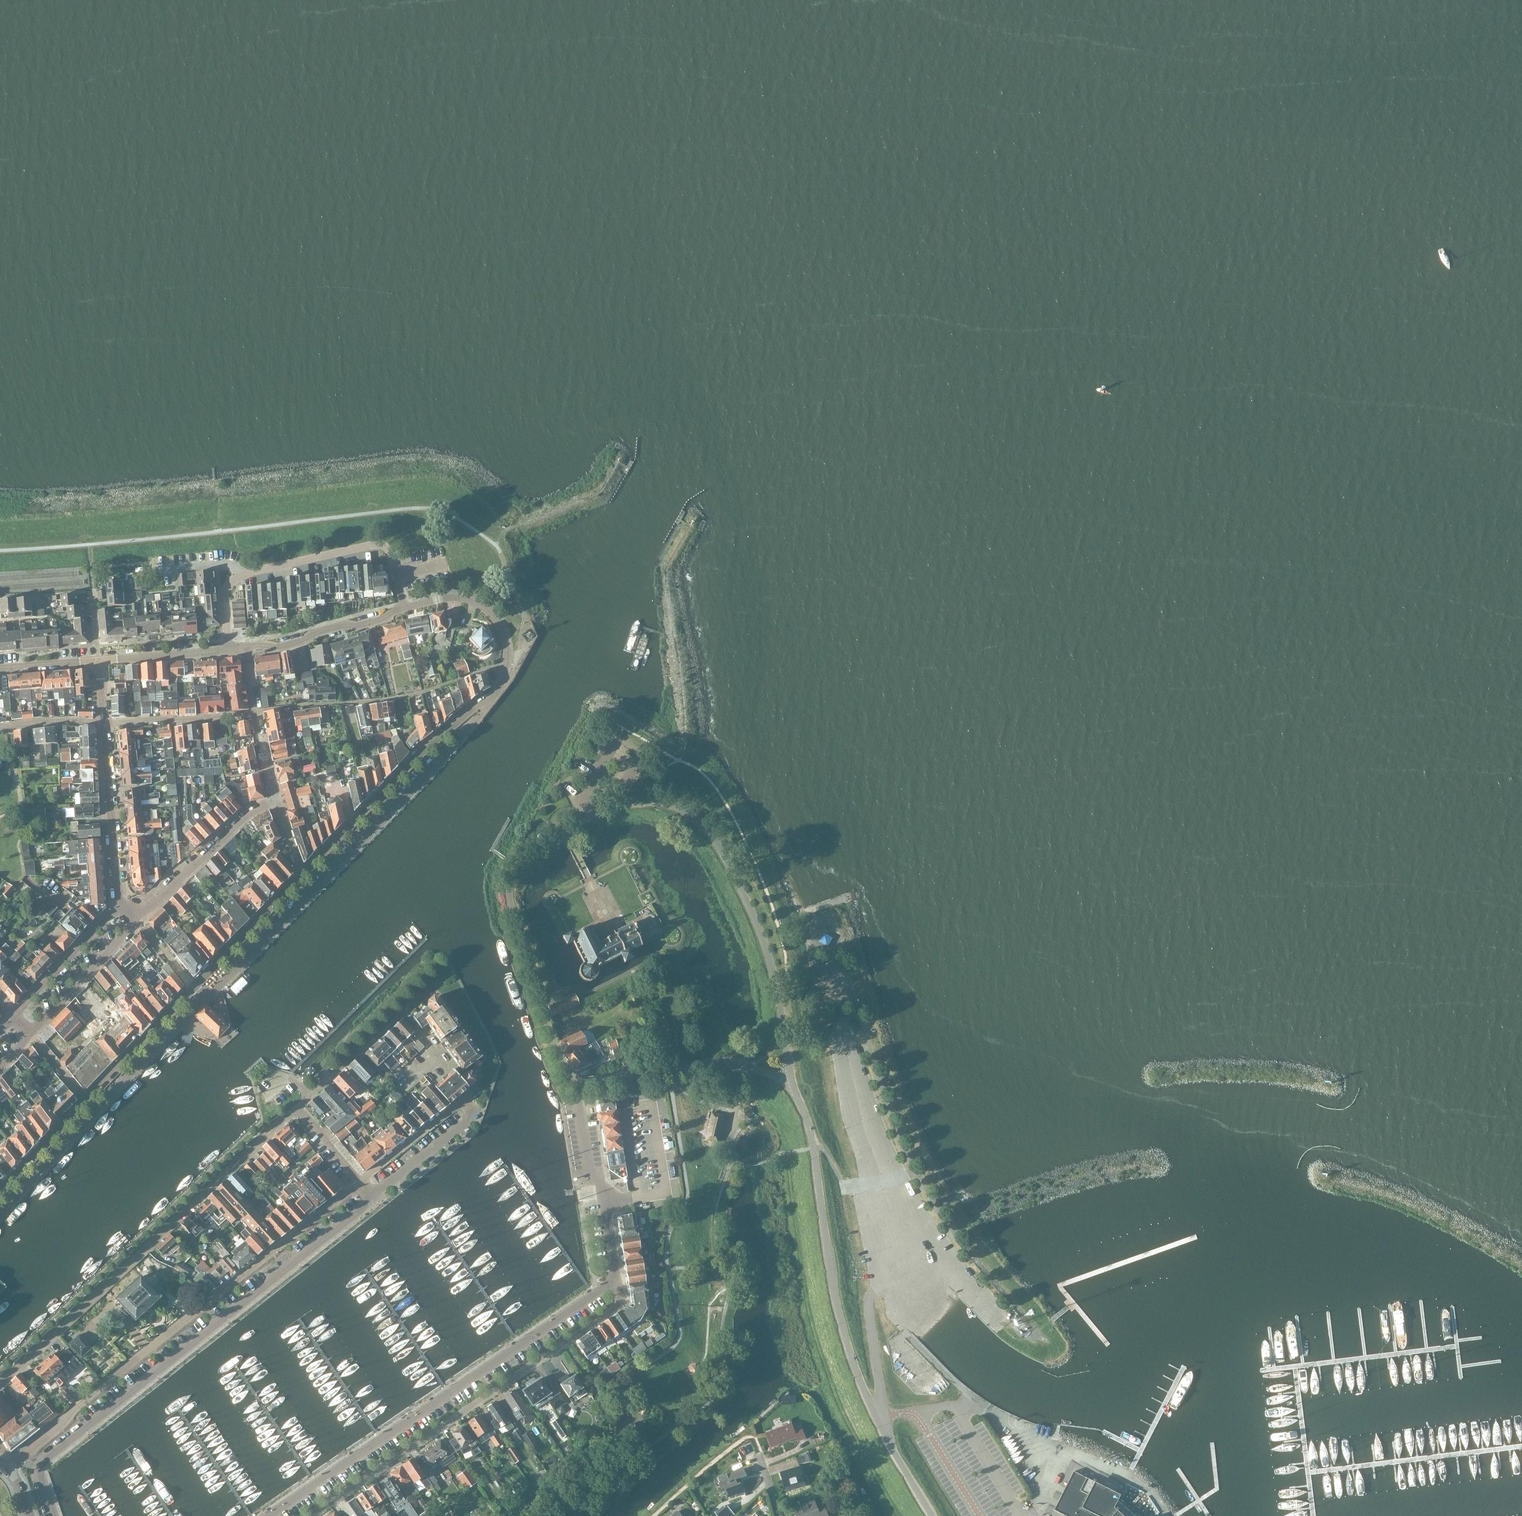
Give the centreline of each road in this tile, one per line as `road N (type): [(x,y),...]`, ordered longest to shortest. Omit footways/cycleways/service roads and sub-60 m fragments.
road 1 (unclassified): [(53,1515),(37,1468),(371,1200)]
road 2 (residential): [(360,1186),(79,1404),(6,1473)]
road 3 (residential): [(307,875),(504,678),(505,641),(481,607),(456,599),(405,609)]
road 4 (unclassified): [(268,1515),(617,1280)]
road 5 (residential): [(297,1110),(0,1387)]
road 6 (residential): [(307,1515),(616,1307),(617,1280)]
road 7 (unclassified): [(877,1419),(839,1317),(809,1125),(795,1093)]
road 8 (residential): [(405,609),(381,545),(250,572),(226,590),(228,649)]
road 9 (unclassified): [(580,1091),(749,1065),(795,1093)]
road 10 (residential): [(617,1280),(580,1091)]
road 11 (residential): [(115,909),(104,720)]
road 12 (residential): [(275,798),(136,921)]
road 13 (residential): [(243,647),(290,643),(405,609)]
road 14 (residential): [(194,989),(307,875)]
road 15 (residential): [(30,1034),(136,921)]
road 16 (residential): [(87,1100),(194,989)]
road 17 (residential): [(104,720),(254,714)]
road 18 (residential): [(115,909),(13,1014)]
road 19 (unclassified): [(371,1200),(472,1113)]
road 20 (residential): [(464,1104),(360,1186)]
road 21 (residential): [(99,661),(228,649)]
road 22 (residential): [(0,1193),(87,1100)]
road 23 (unclassified): [(981,1515),(916,1412)]

